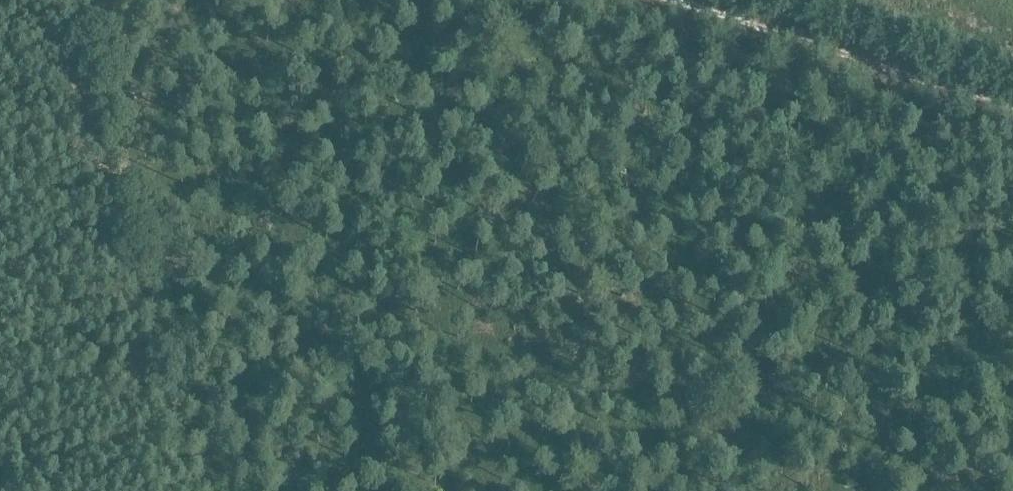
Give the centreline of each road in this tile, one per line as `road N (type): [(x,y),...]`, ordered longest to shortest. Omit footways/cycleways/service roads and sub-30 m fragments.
road 1 (track): [(214,490),(93,0)]
road 2 (track): [(675,0),(1012,111)]

